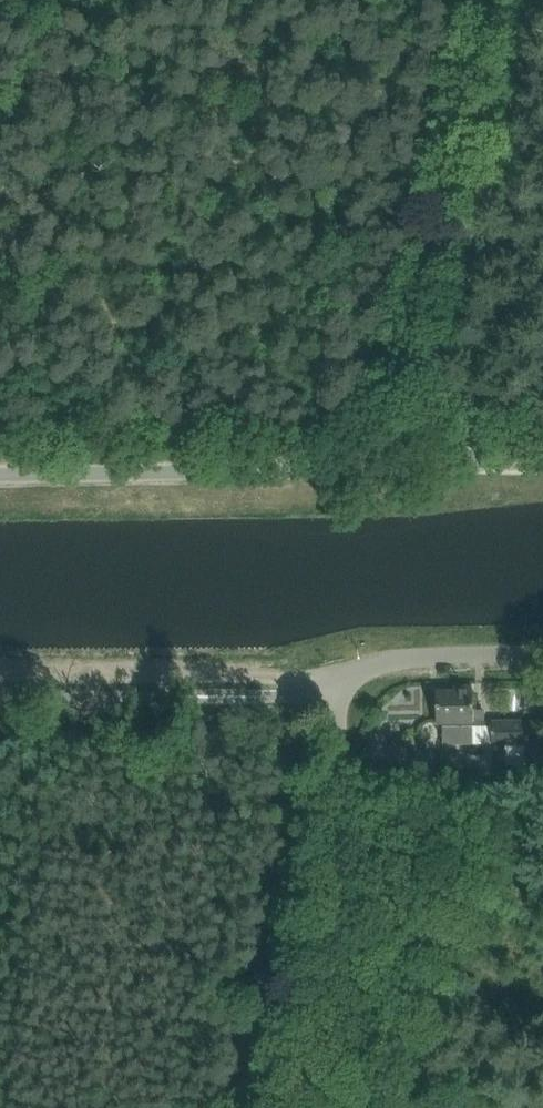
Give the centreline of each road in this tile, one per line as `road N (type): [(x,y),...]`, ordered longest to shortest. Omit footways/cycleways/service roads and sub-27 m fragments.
road 1 (unclassified): [(253,1107),(344,728),(362,695),(386,670),(522,666)]
road 2 (unclassified): [(0,464),(542,457)]
road 3 (track): [(497,0),(389,459)]
road 4 (track): [(386,670),(0,663)]

